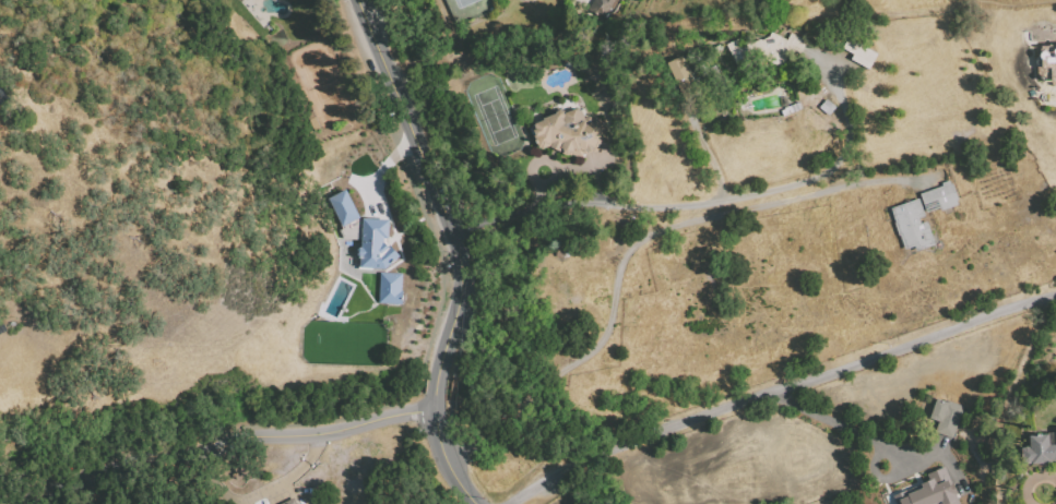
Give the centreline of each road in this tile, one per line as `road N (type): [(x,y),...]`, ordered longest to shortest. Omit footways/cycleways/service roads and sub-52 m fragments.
road 1 (residential): [(508,503),(588,461),(1055,292)]
road 2 (tertiary): [(360,0),(442,203),(456,292),(432,415),(450,466),(480,503)]
road 3 (residential): [(6,503),(152,452),(195,453),(253,434),(325,433),(392,413),(432,415)]

